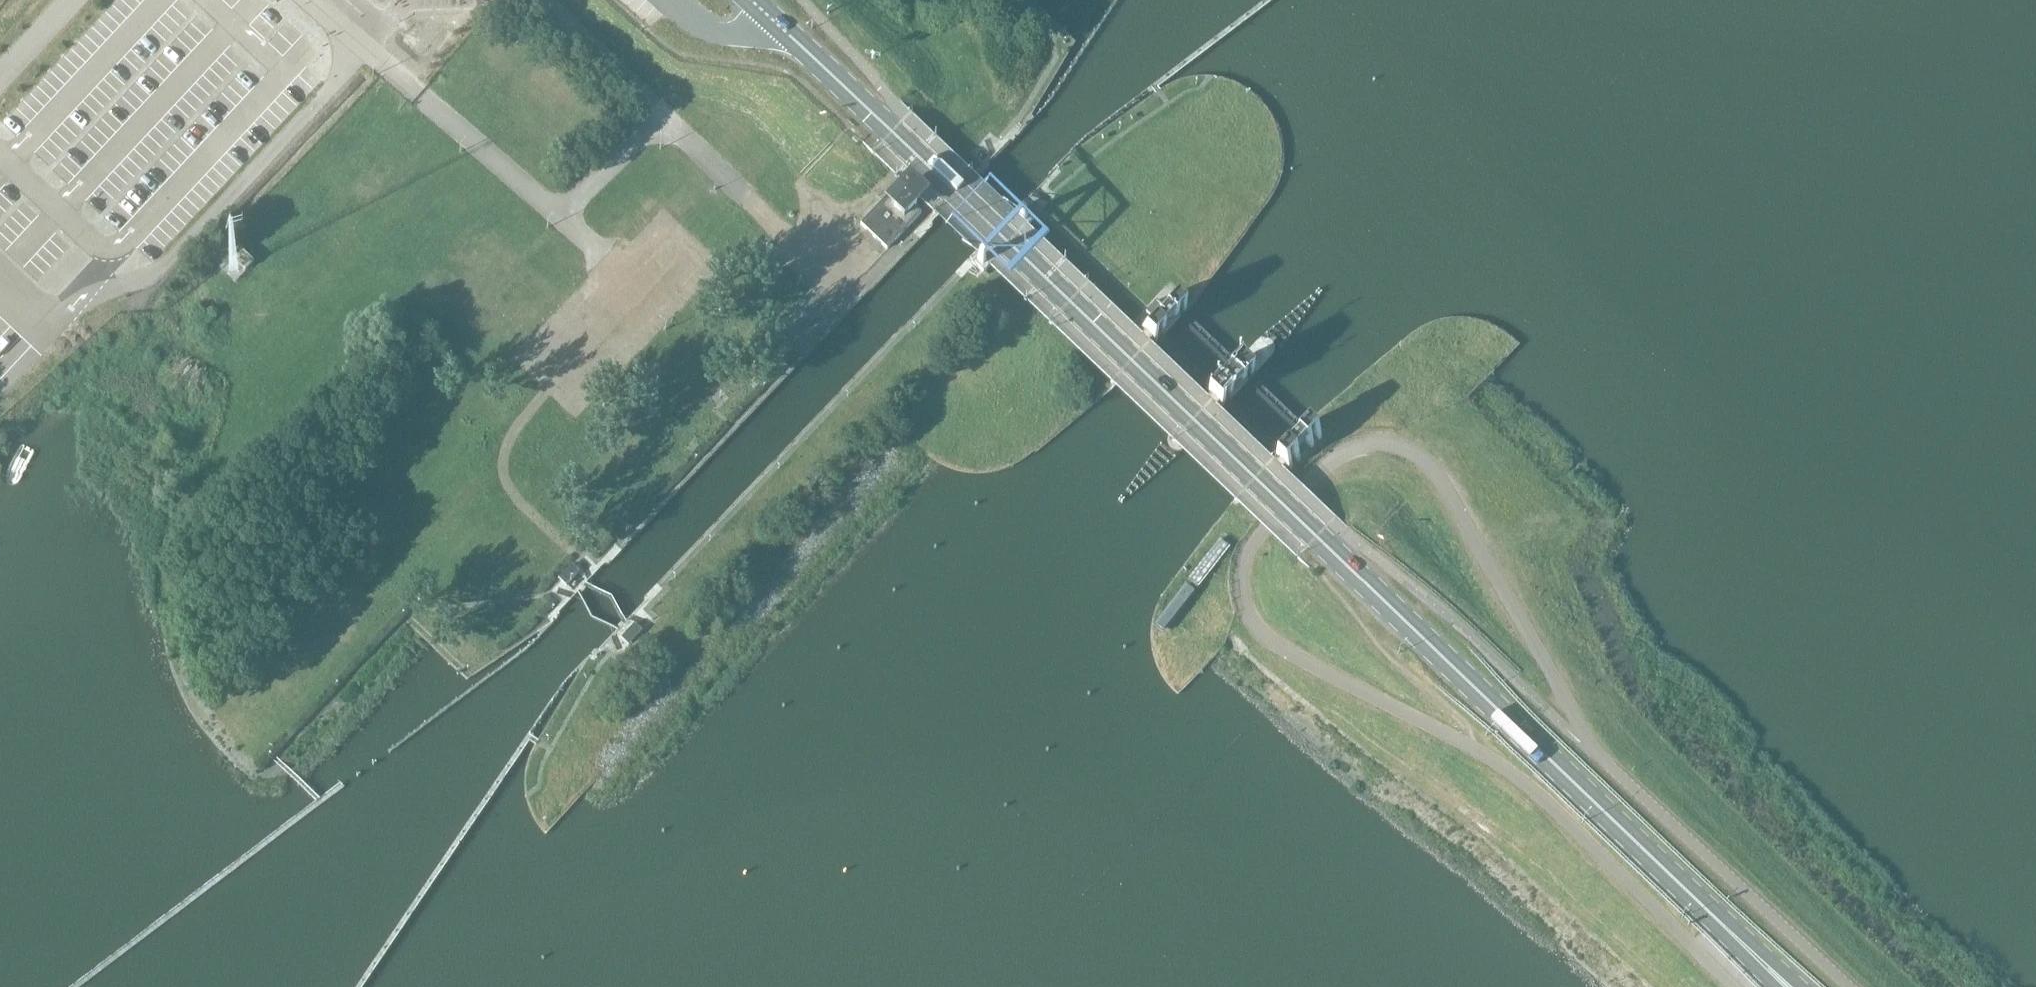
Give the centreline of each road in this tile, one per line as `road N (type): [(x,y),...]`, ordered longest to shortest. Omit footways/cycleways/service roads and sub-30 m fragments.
road 1 (unclassified): [(1849,986),(1589,745),(1428,463),(1372,443),(1331,456),(1265,524),(1242,564),(1257,632),(1293,659),(1502,767),(1738,986)]
road 2 (primary): [(1791,986),(750,0)]

